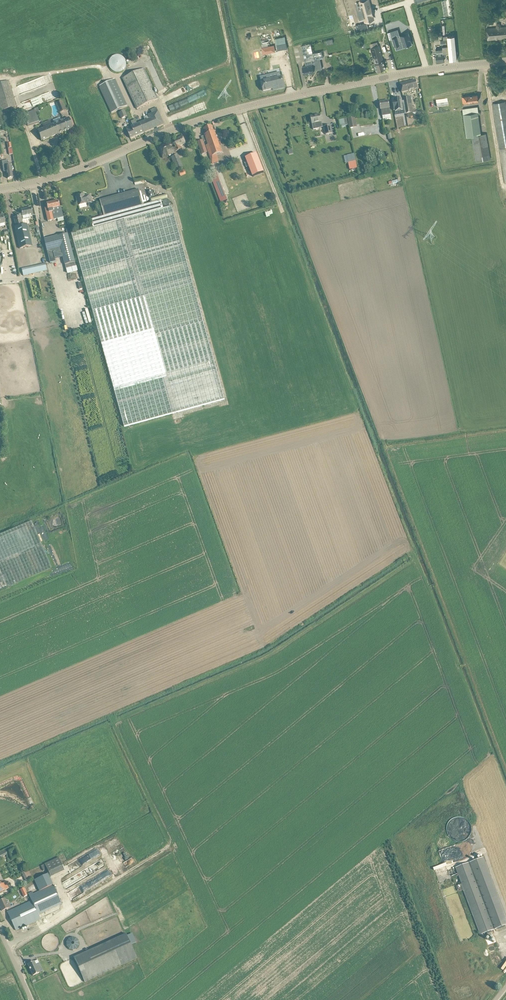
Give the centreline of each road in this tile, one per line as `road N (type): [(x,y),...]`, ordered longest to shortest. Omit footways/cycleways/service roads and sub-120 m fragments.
road 1 (tertiary): [(0,190),(66,175),(211,117),(426,71)]

